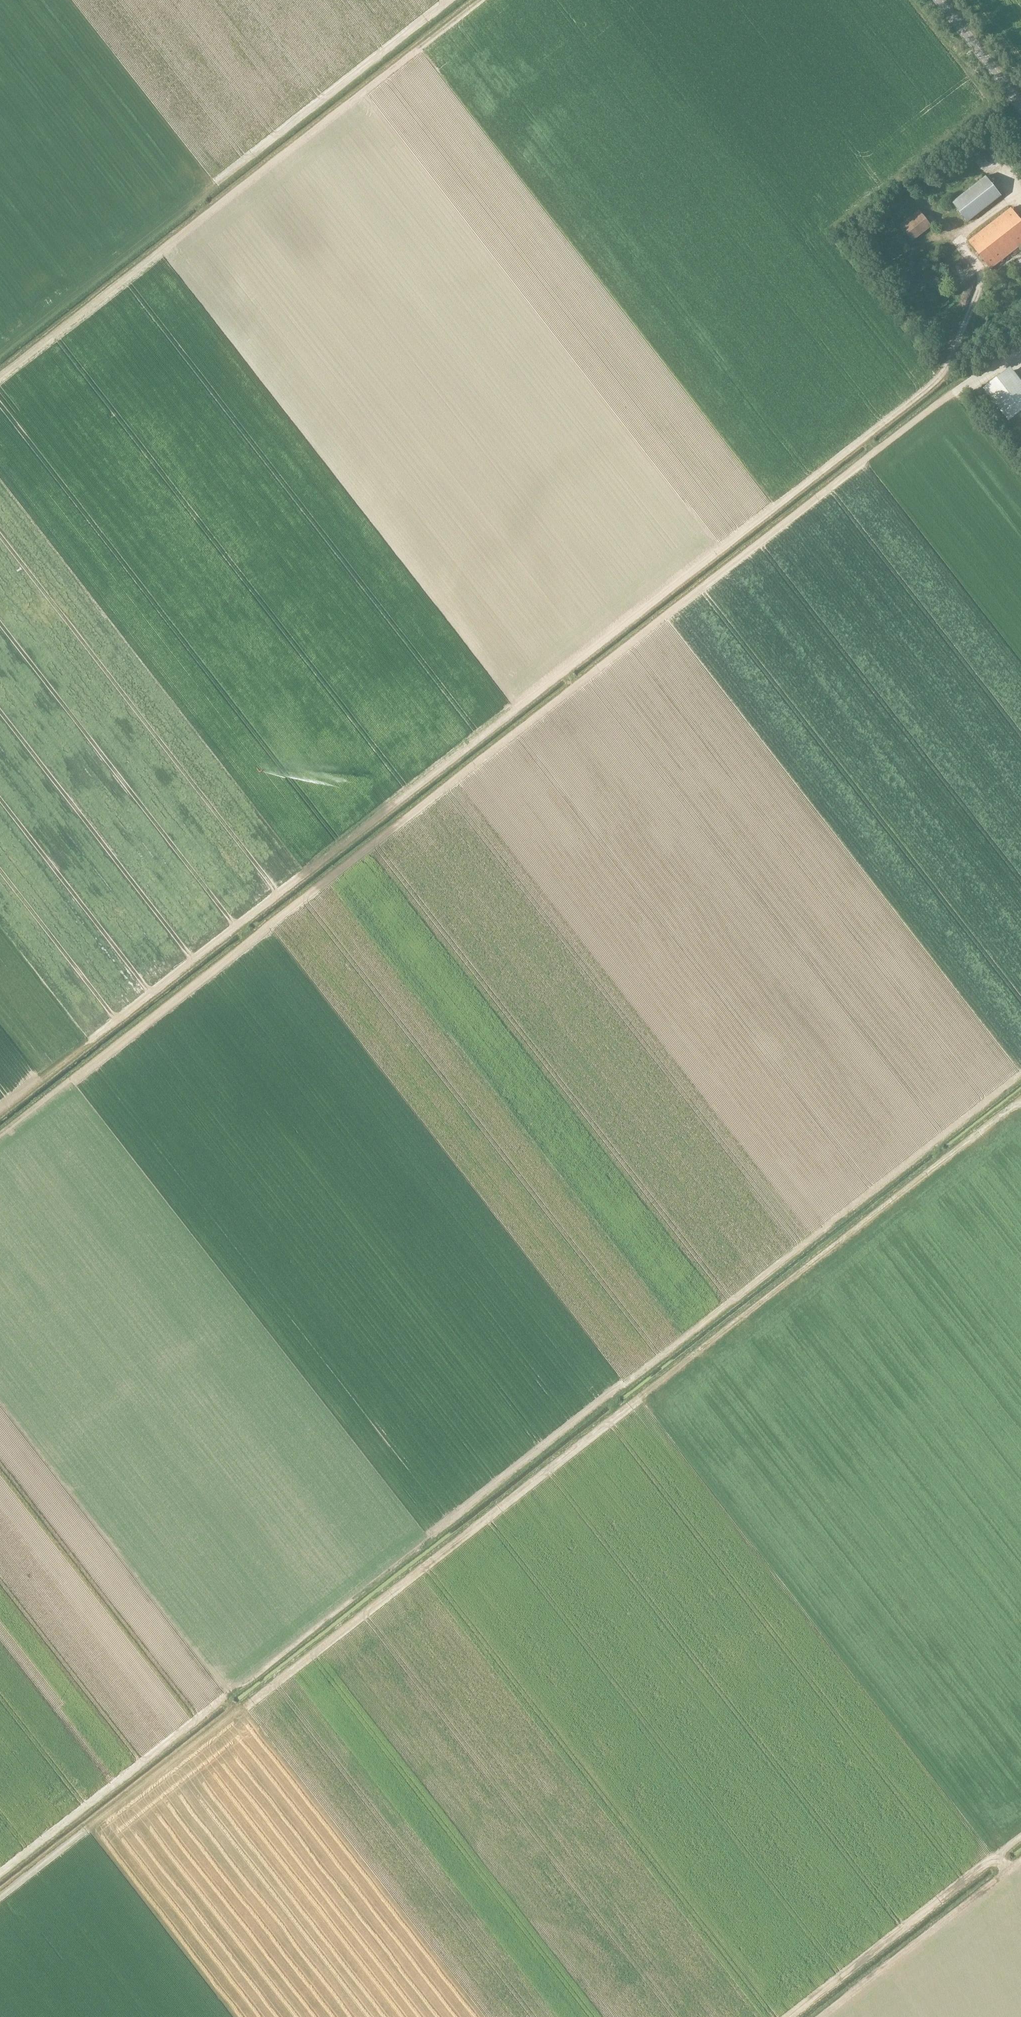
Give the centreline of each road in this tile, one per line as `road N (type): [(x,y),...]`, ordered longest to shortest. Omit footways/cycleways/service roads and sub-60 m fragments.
road 1 (tertiary): [(1020,106),(938,0)]

